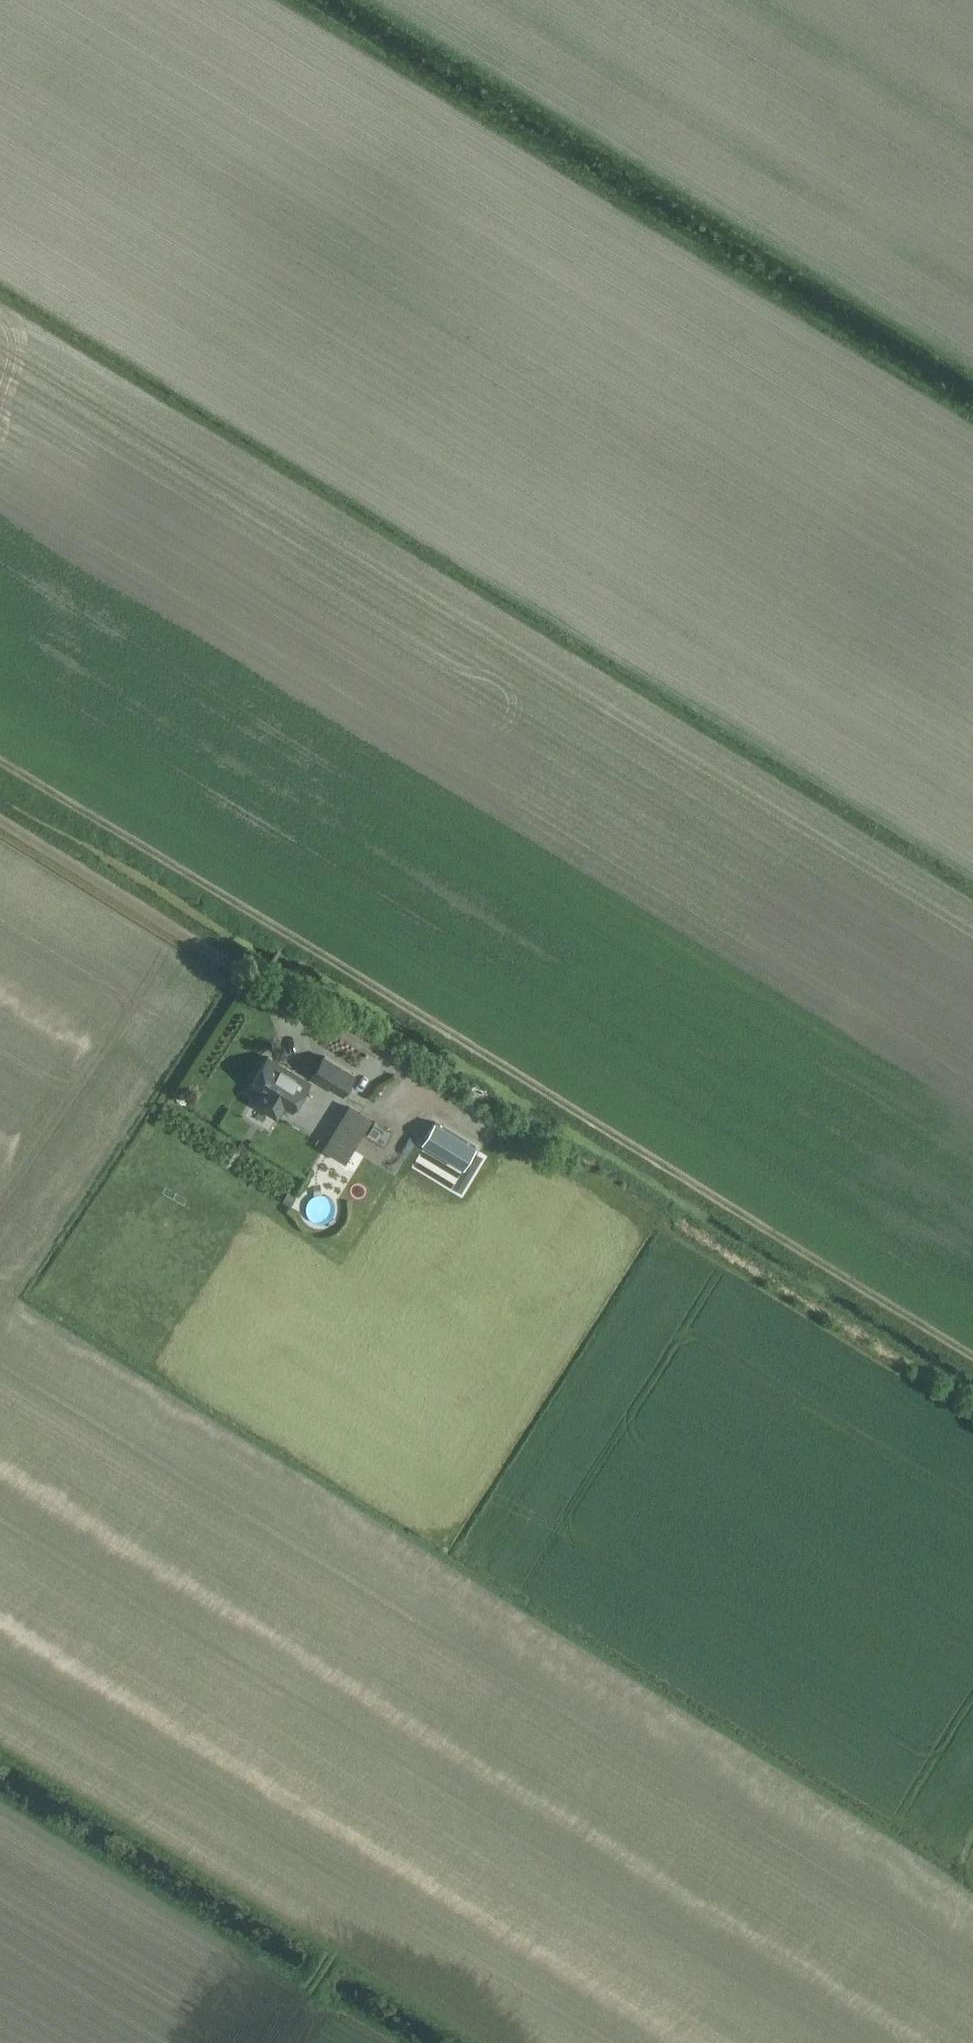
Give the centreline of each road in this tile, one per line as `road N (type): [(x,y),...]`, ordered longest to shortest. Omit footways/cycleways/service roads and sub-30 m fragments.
road 1 (track): [(972,1360),(0,766)]

